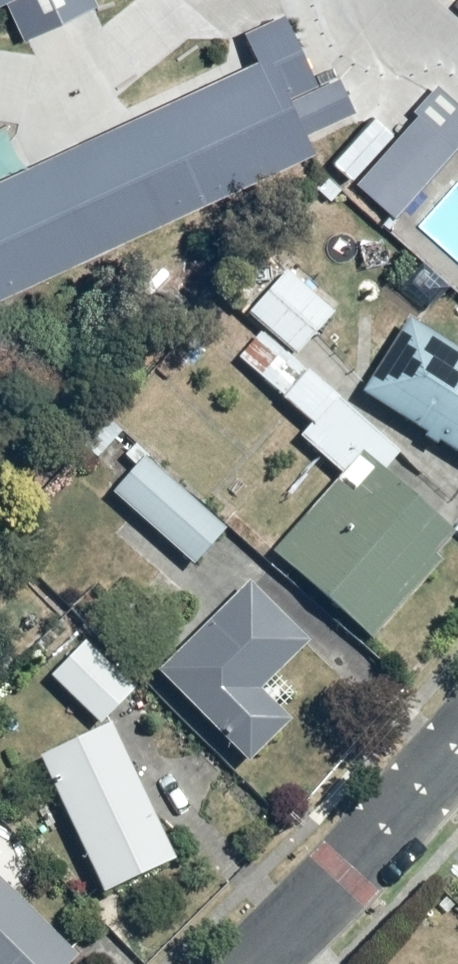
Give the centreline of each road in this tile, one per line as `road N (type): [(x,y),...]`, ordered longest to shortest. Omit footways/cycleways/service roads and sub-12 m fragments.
road 1 (residential): [(256,963),(457,749)]

